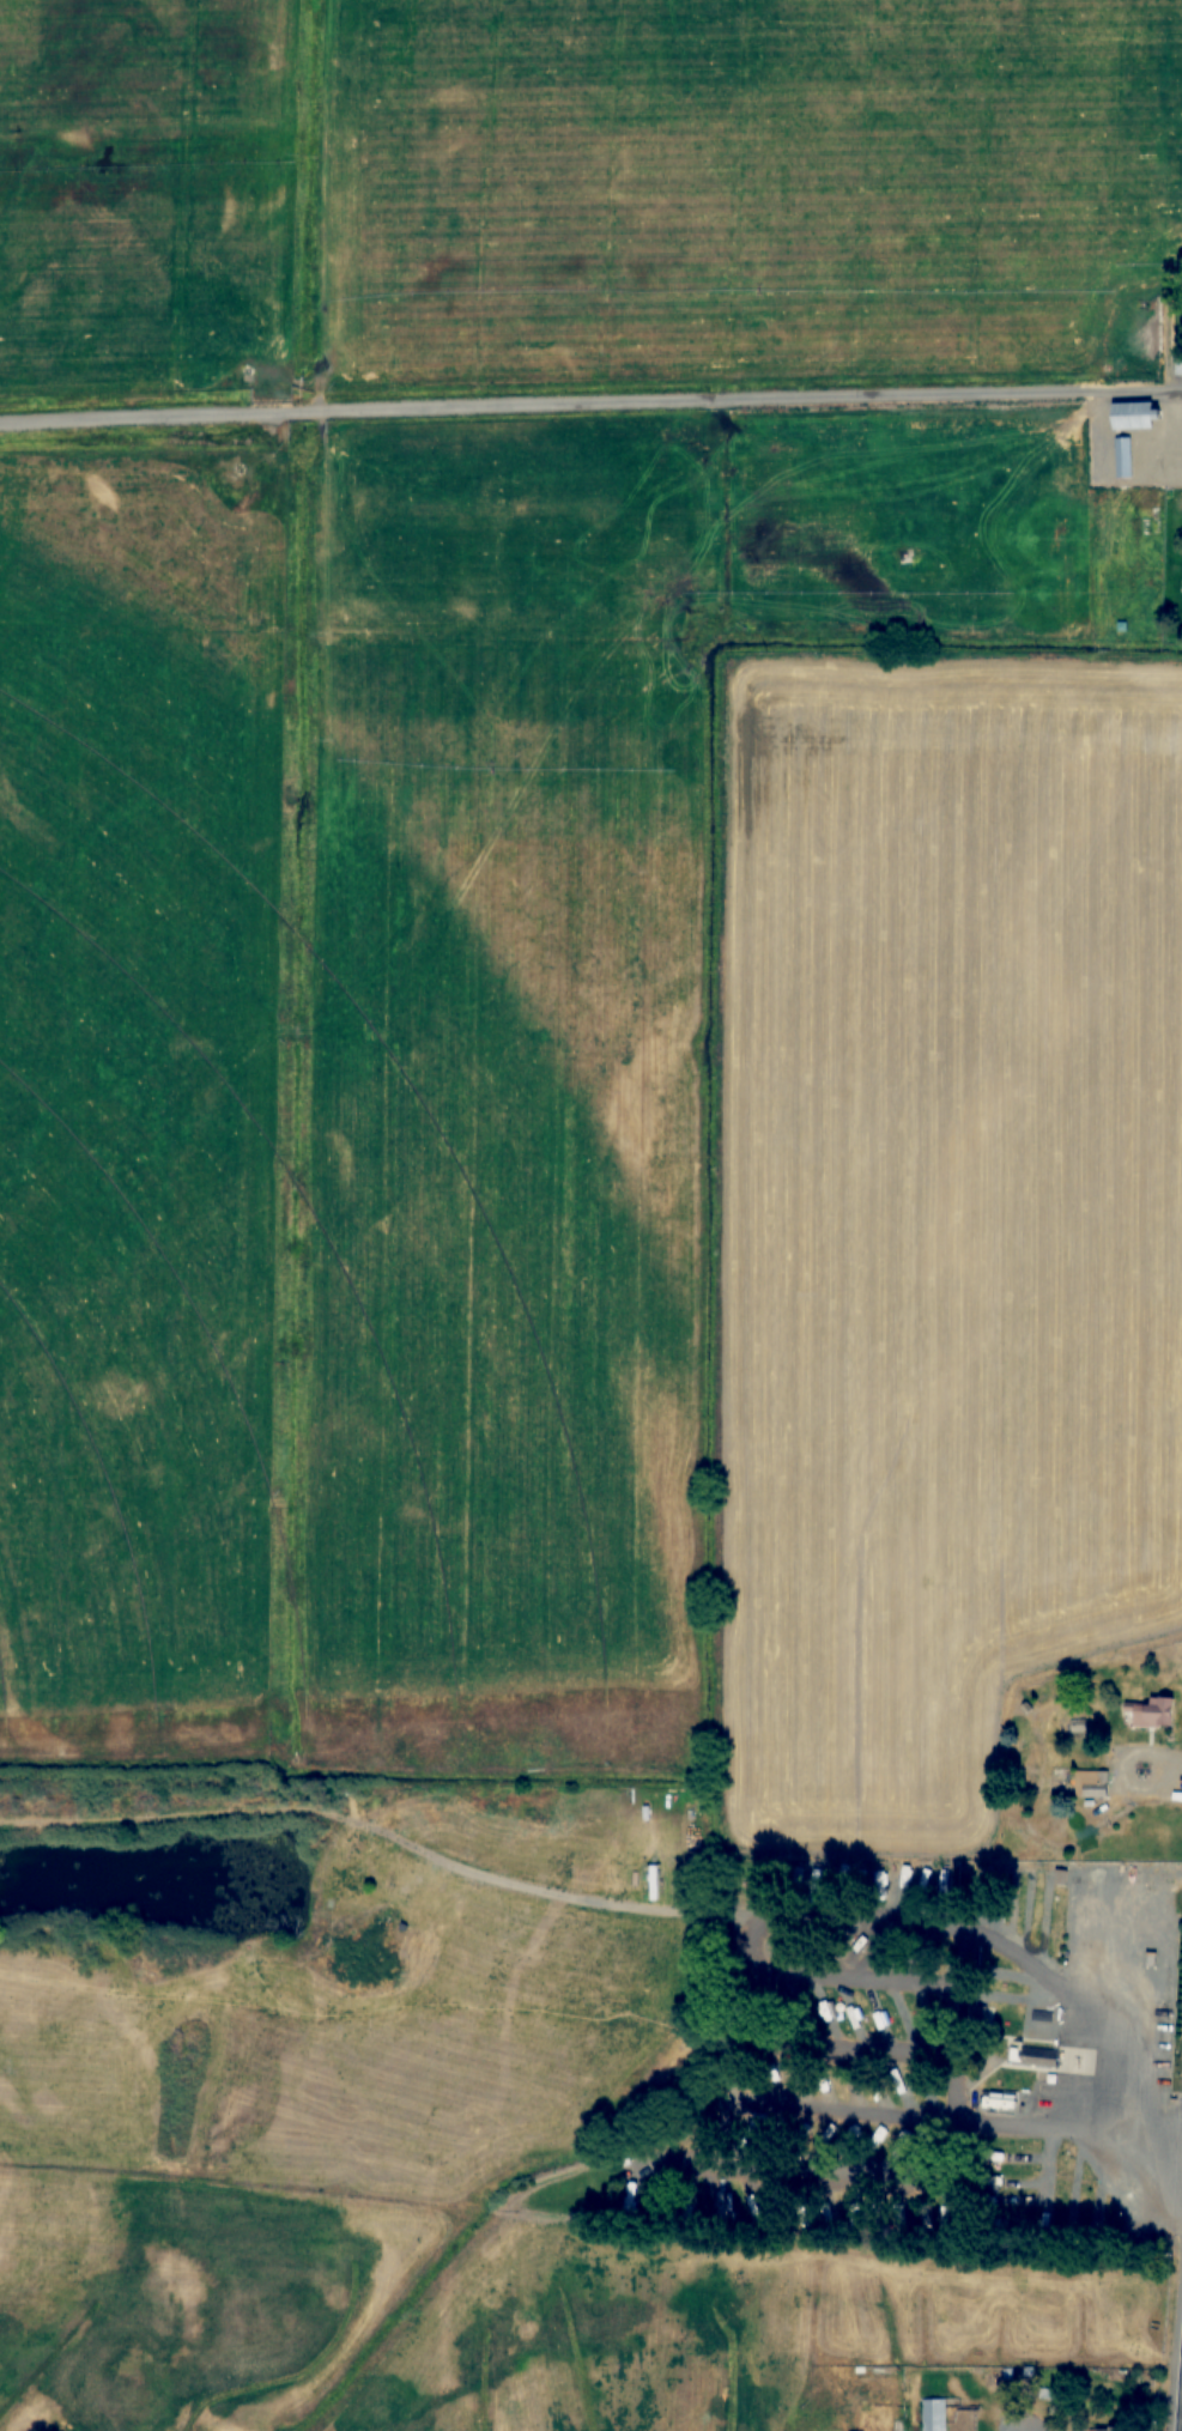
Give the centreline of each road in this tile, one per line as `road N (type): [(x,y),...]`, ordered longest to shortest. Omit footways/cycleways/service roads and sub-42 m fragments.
road 1 (track): [(0,1978),(307,2023),(358,2015),(393,1999),(410,1971),(414,1936),(455,1873)]
road 2 (track): [(936,1938),(849,1923),(641,1916),(509,1893),(455,1873)]
road 3 (track): [(455,1873),(334,1823),(293,1814),(0,1828)]
road 4 (secondary): [(1166,2430),(1181,2200)]

